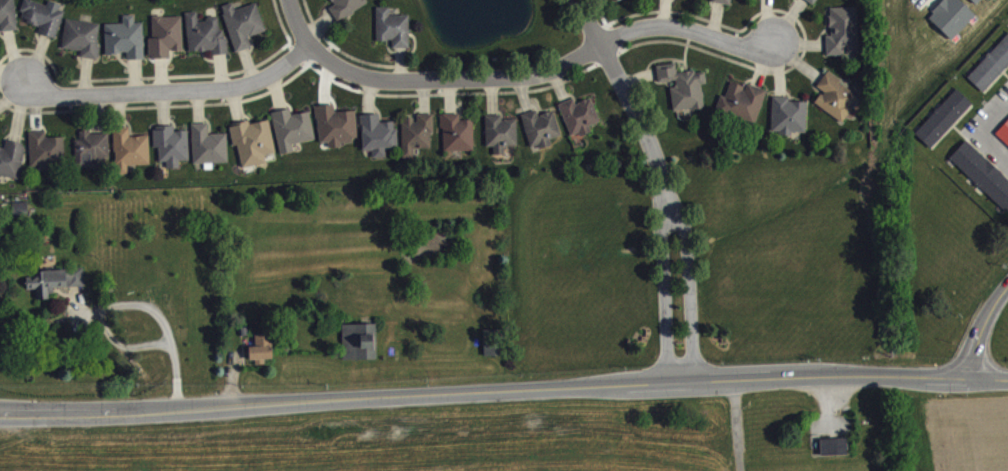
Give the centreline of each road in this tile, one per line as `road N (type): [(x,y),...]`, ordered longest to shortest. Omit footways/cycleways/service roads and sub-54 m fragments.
road 1 (secondary): [(0,411),(136,412),(824,375),(971,377)]
road 2 (residential): [(581,0),(656,148),(675,229),(681,381)]
road 3 (residential): [(289,0),(310,48),(348,73),(398,84),(556,75),(605,45)]
road 4 (residential): [(310,48),(263,81),(199,90),(53,99),(28,82)]
road 5 (residential): [(605,45),(643,27),(693,30),(754,52),(776,47)]

